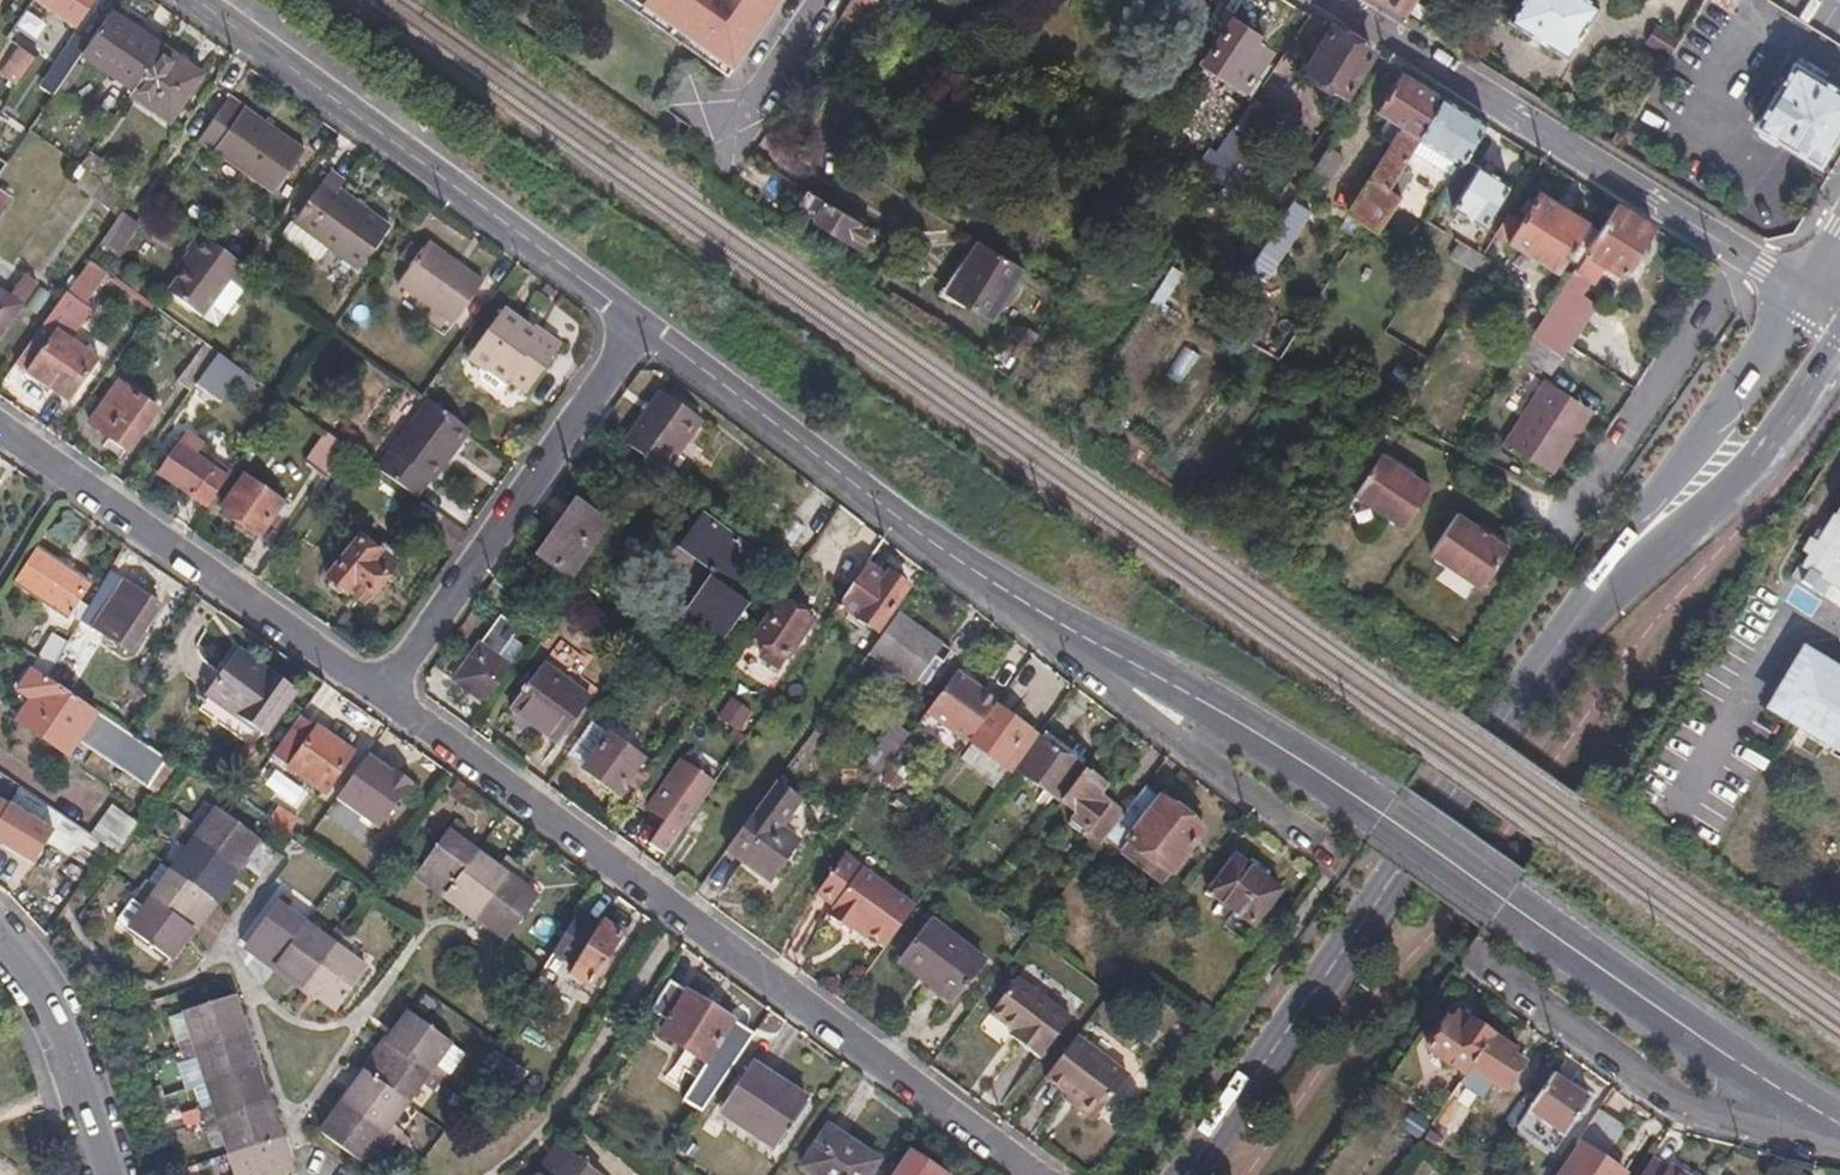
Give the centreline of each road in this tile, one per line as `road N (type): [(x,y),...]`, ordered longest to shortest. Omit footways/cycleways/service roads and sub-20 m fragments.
road 1 (residential): [(1839,1125),(1727,1056),(1321,774),(1027,603),(638,325)]
road 2 (residential): [(1040,1174),(386,698)]
road 3 (tertiary): [(1186,1174),(1598,588)]
road 4 (residential): [(638,325),(187,0)]
road 5 (tertiary): [(1333,0),(1738,252)]
road 6 (residential): [(386,698),(0,429)]
road 7 (residential): [(386,698),(638,325)]
road 8 (tertiary): [(1800,291),(1598,588)]
road 9 (tertiary): [(1598,588),(1727,498),(1769,455),(1839,353)]
road 10 (residential): [(1738,252),(1560,529)]
road 11 (residential): [(110,1174),(53,1009),(0,937)]
road 12 (residential): [(721,163),(827,0)]

